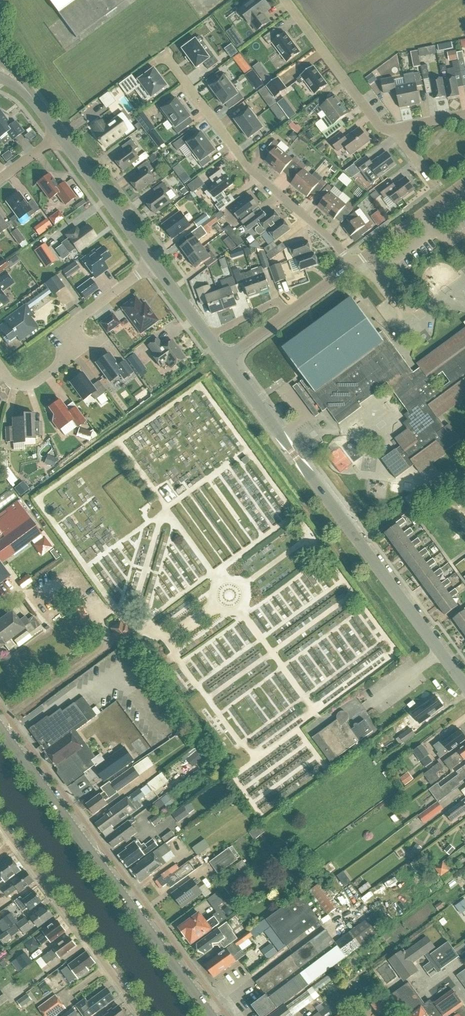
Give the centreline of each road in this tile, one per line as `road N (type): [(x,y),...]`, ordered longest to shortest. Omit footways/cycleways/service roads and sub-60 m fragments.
road 1 (unclassified): [(464,684),(225,360)]
road 2 (secondary): [(212,1015),(0,728)]
road 3 (residential): [(354,264),(242,159),(165,56)]
road 4 (residential): [(146,1015),(0,819)]
road 5 (residential): [(154,263),(83,317),(65,362),(41,381),(18,387),(0,368)]
road 6 (residential): [(285,0),(384,129)]
road 7 (residential): [(225,360),(354,264)]
road 8 (unclassified): [(154,263),(59,135)]
road 9 (unclassified): [(0,721),(112,641)]
road 10 (residential): [(354,264),(464,183)]

